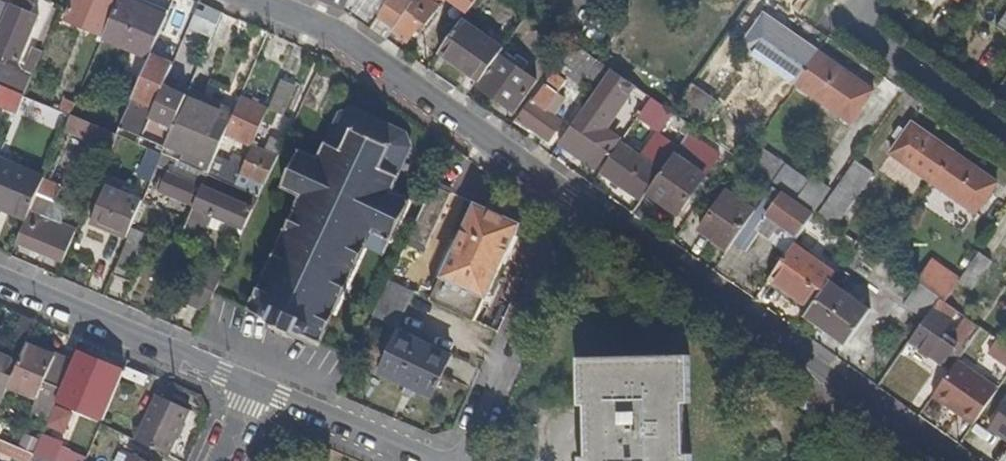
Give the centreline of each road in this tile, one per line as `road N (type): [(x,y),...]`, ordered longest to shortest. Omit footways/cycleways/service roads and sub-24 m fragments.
road 1 (residential): [(934,460),(334,27),(266,0)]
road 2 (residential): [(248,385),(0,282)]
road 3 (residential): [(442,460),(248,385)]
road 4 (residential): [(868,0),(855,18),(1005,125)]

